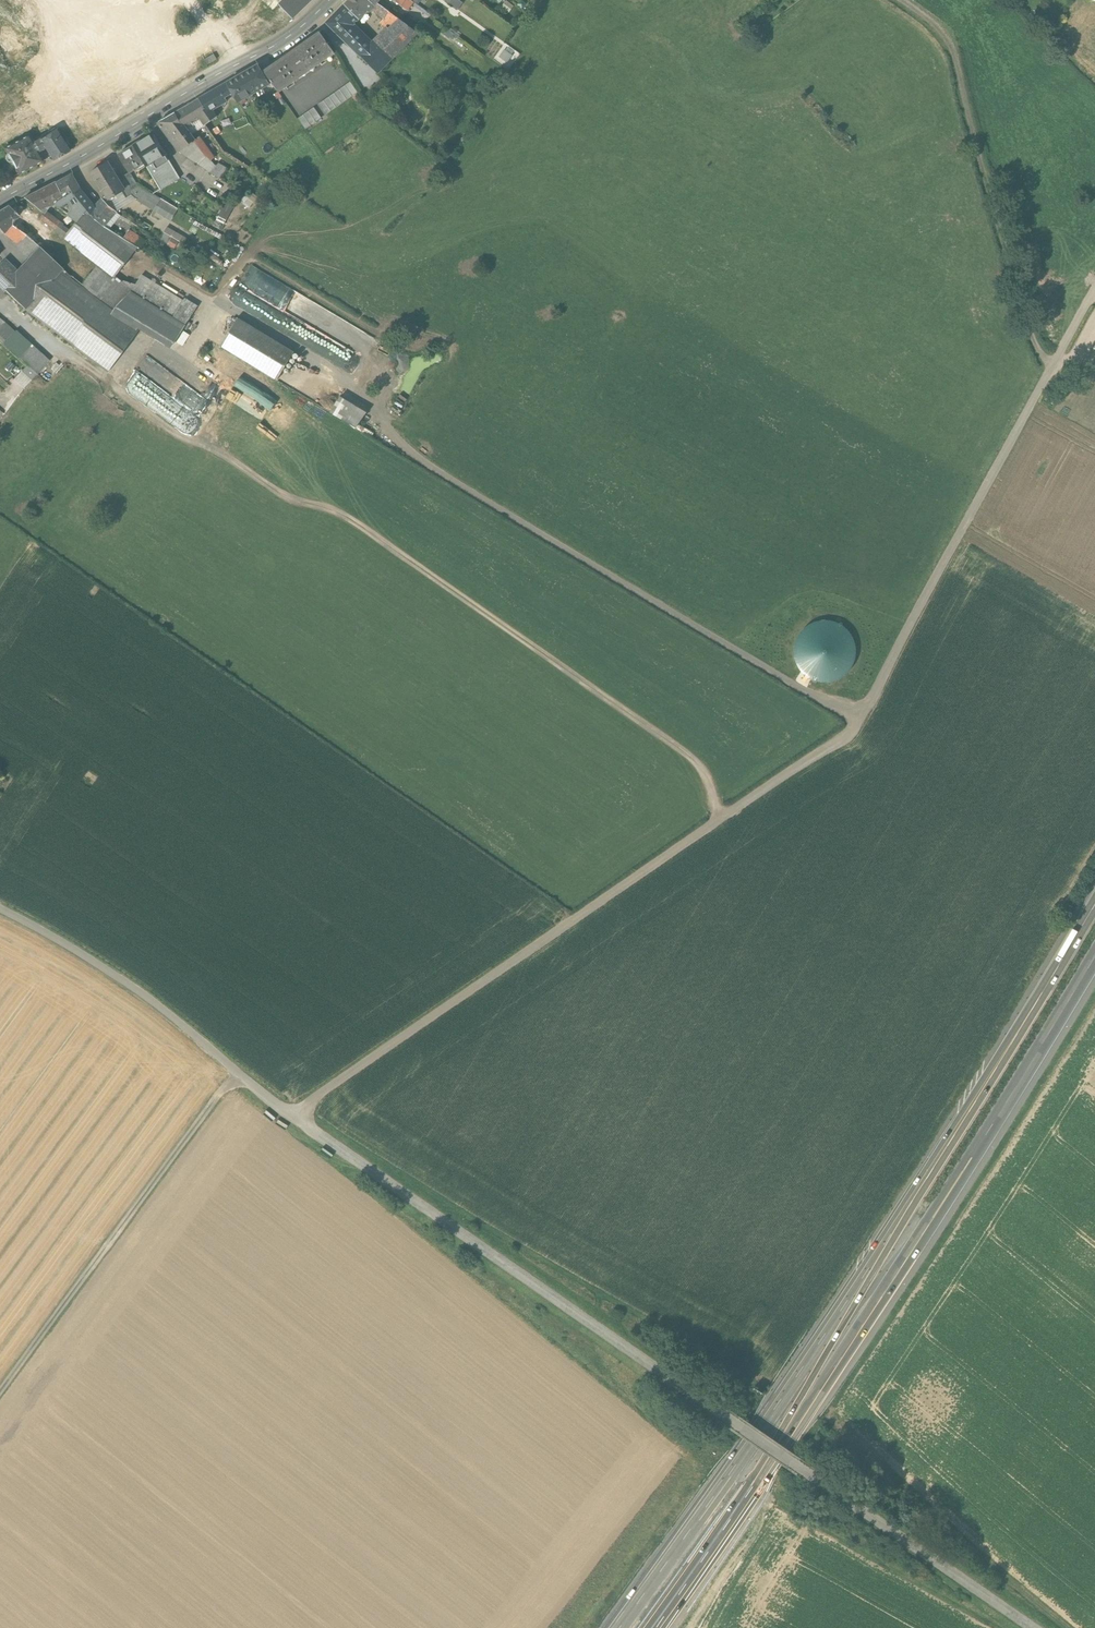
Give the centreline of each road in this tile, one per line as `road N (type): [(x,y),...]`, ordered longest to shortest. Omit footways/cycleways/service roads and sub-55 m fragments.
road 1 (track): [(296,1118),(854,735),(1094,287)]
road 2 (unclassified): [(69,945),(191,1027),(296,1118),(1030,1627)]
road 3 (track): [(725,818),(710,771),(333,511),(298,507),(181,432),(0,298)]
road 4 (motorway): [(1094,896),(856,1291),(618,1627)]
road 5 (motorway): [(651,1627),(874,1309),(1094,959)]
road 6 (track): [(861,720),(399,445),(340,363)]
road 7 (track): [(901,0),(936,26),(952,51),(1028,324),(1050,373)]
road 8 (track): [(0,1396),(239,1074)]
road 9 (secondary): [(330,0),(282,41),(0,200)]

